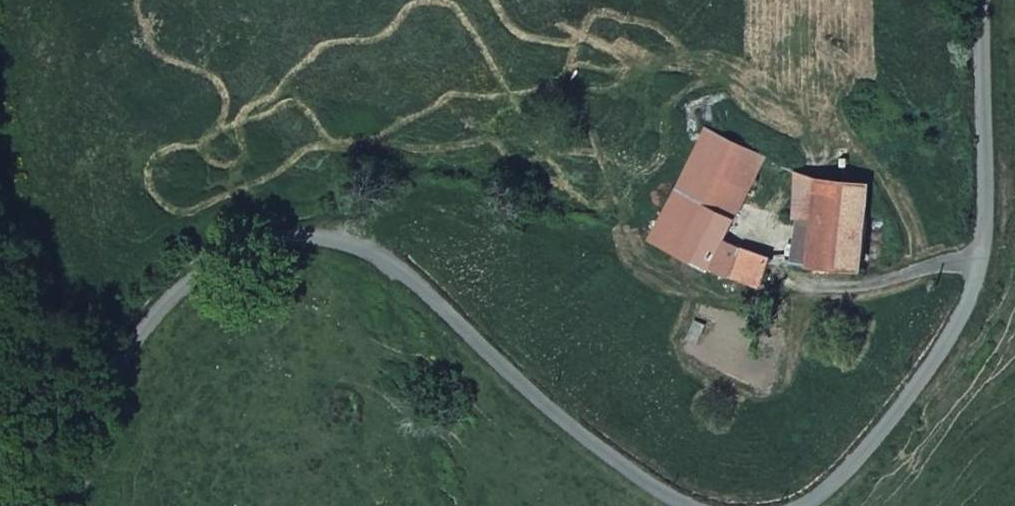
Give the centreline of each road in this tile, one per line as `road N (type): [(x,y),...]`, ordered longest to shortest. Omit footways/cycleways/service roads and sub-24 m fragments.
road 1 (residential): [(728,505),(617,441),(412,246),(370,217),(289,206),(204,236),(107,316),(76,362),(51,505)]
road 2 (track): [(980,223),(908,271),(784,279),(723,275),(633,233),(532,227),(410,186),(370,217)]
road 3 (residential): [(992,0),(980,223),(953,320),(859,472),(807,505)]

